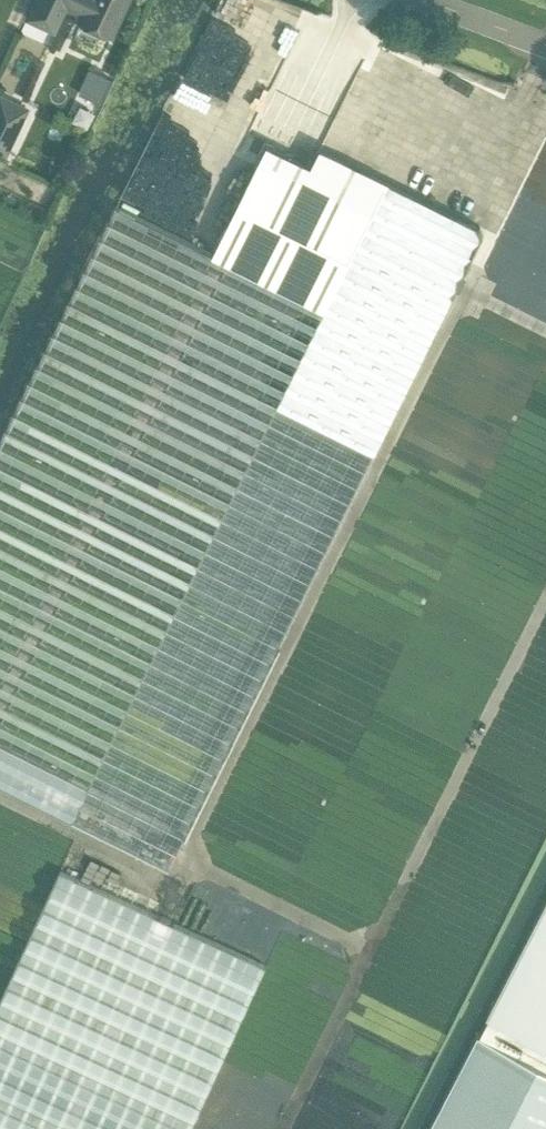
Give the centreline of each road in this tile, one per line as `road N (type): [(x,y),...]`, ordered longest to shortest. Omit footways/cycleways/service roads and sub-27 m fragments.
road 1 (unclassified): [(545,45),(426,0)]

